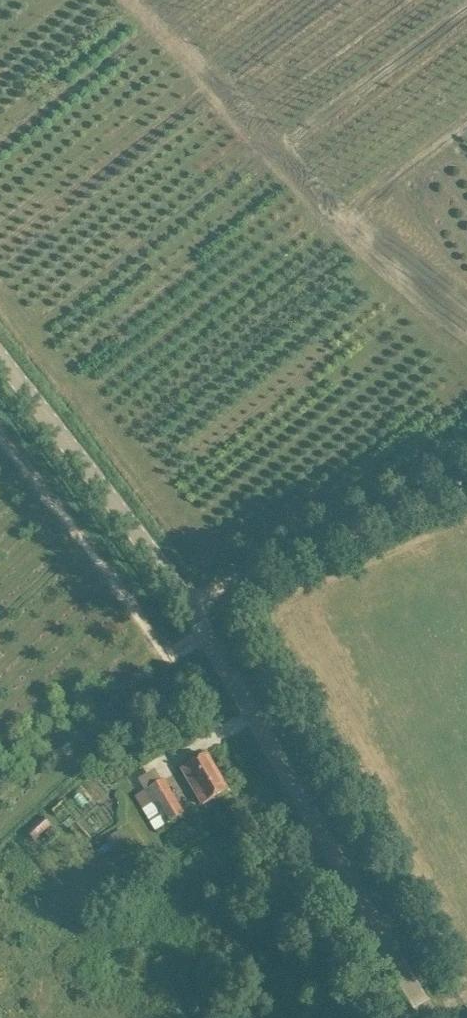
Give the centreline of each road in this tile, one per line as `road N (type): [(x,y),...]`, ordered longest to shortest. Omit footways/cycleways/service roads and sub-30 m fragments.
road 1 (unclassified): [(432,1017),(191,612)]
road 2 (unclassified): [(191,612),(0,358)]
road 3 (unclassified): [(191,612),(466,491)]

